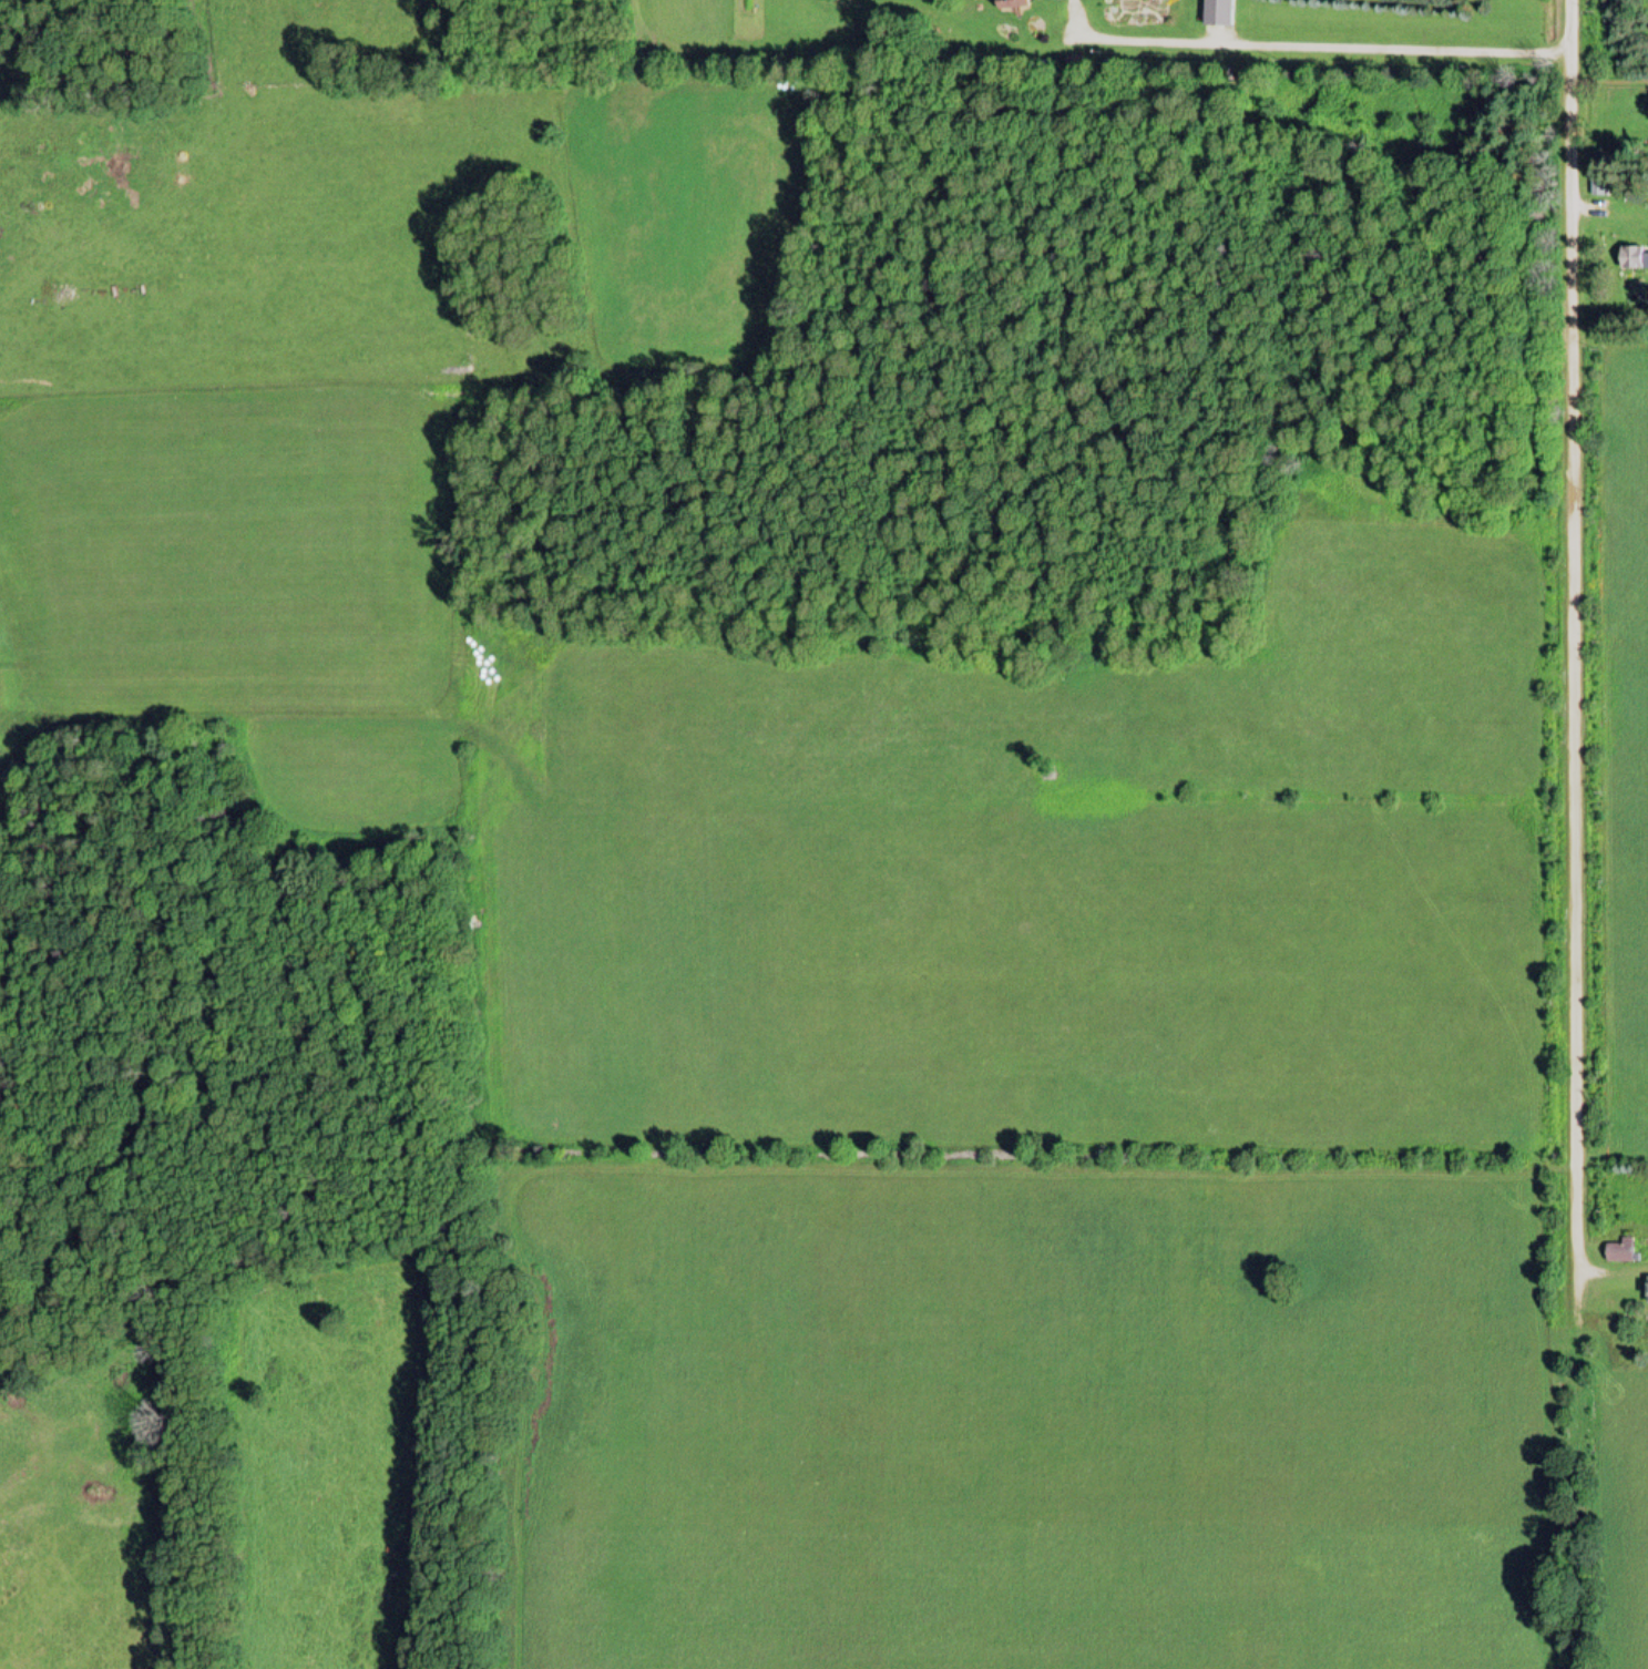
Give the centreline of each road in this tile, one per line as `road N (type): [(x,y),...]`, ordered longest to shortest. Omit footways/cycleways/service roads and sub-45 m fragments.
road 1 (residential): [(1584,1324),(1576,0)]

